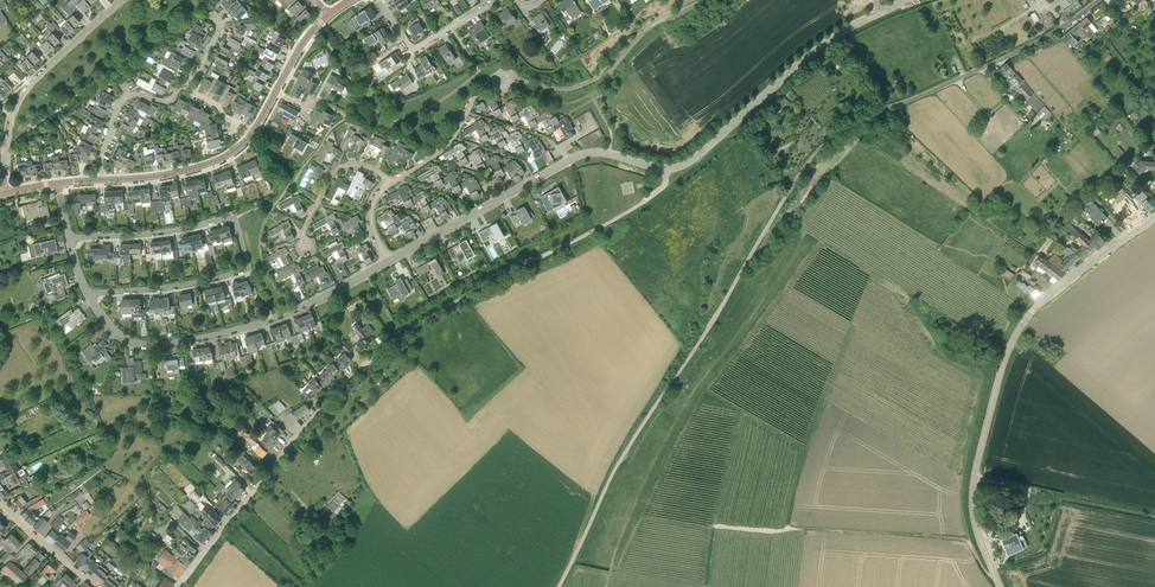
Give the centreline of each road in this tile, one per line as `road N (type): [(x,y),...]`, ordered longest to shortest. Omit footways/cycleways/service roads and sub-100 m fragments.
road 1 (unclassified): [(558,586),(619,462),(807,164),(848,127),(1001,61)]
road 2 (residential): [(179,586),(367,363),(487,283),(632,208),(662,187),(666,169)]
road 3 (secondary): [(1000,586),(973,497),(1006,356),(1046,297),(1154,217)]
road 4 (residential): [(87,292),(121,336),(153,344),(266,321),(389,260)]
road 5 (residential): [(389,260),(580,155),(604,153),(666,169)]
road 6 (residential): [(666,169),(695,159),(828,41),(904,0)]
road 7 (track): [(995,575),(958,538),(787,528)]
road 8 (residential): [(87,292),(243,272),(234,219)]
road 9 (tertiary): [(102,180),(209,164),(255,130)]
road 10 (residential): [(70,236),(234,219)]
road 11 (residential): [(125,0),(34,81),(12,118)]
road 12 (residential): [(389,181),(445,145),(484,86),(507,79)]
road 13 (residential): [(378,0),(415,49),(493,0)]
road 14 (residential): [(305,242),(305,227),(337,169),(366,166),(389,181)]
road 15 (residential): [(96,586),(0,502)]

